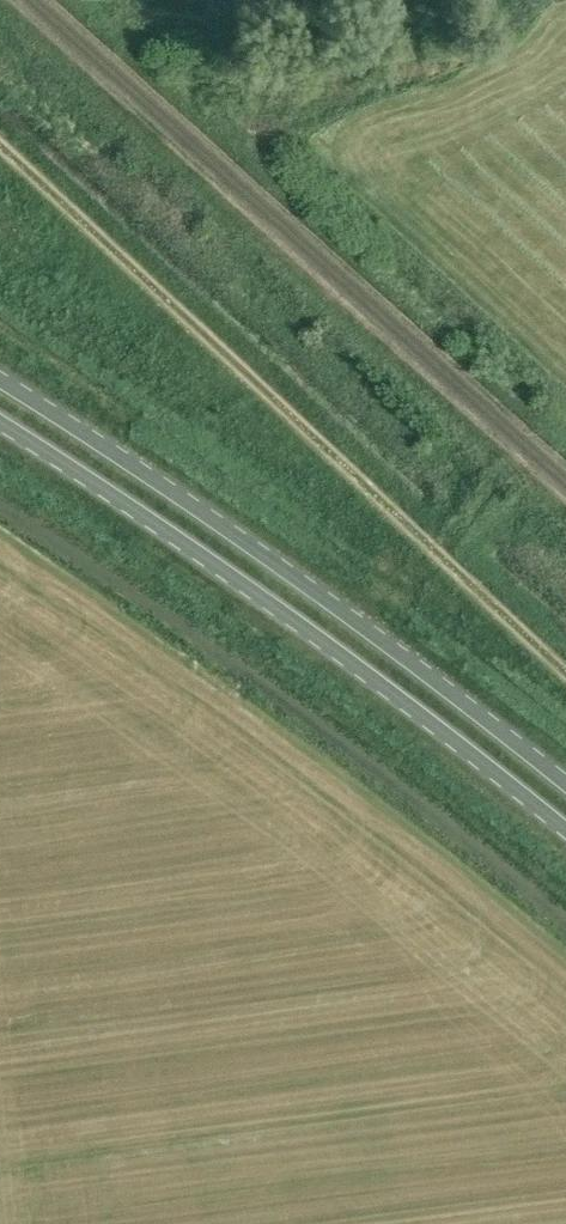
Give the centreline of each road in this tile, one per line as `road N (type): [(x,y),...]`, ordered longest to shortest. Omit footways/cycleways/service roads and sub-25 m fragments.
road 1 (track): [(565,676),(0,144)]
road 2 (primary): [(0,421),(238,581),(565,832)]
road 3 (primary): [(565,786),(389,641),(0,378)]

